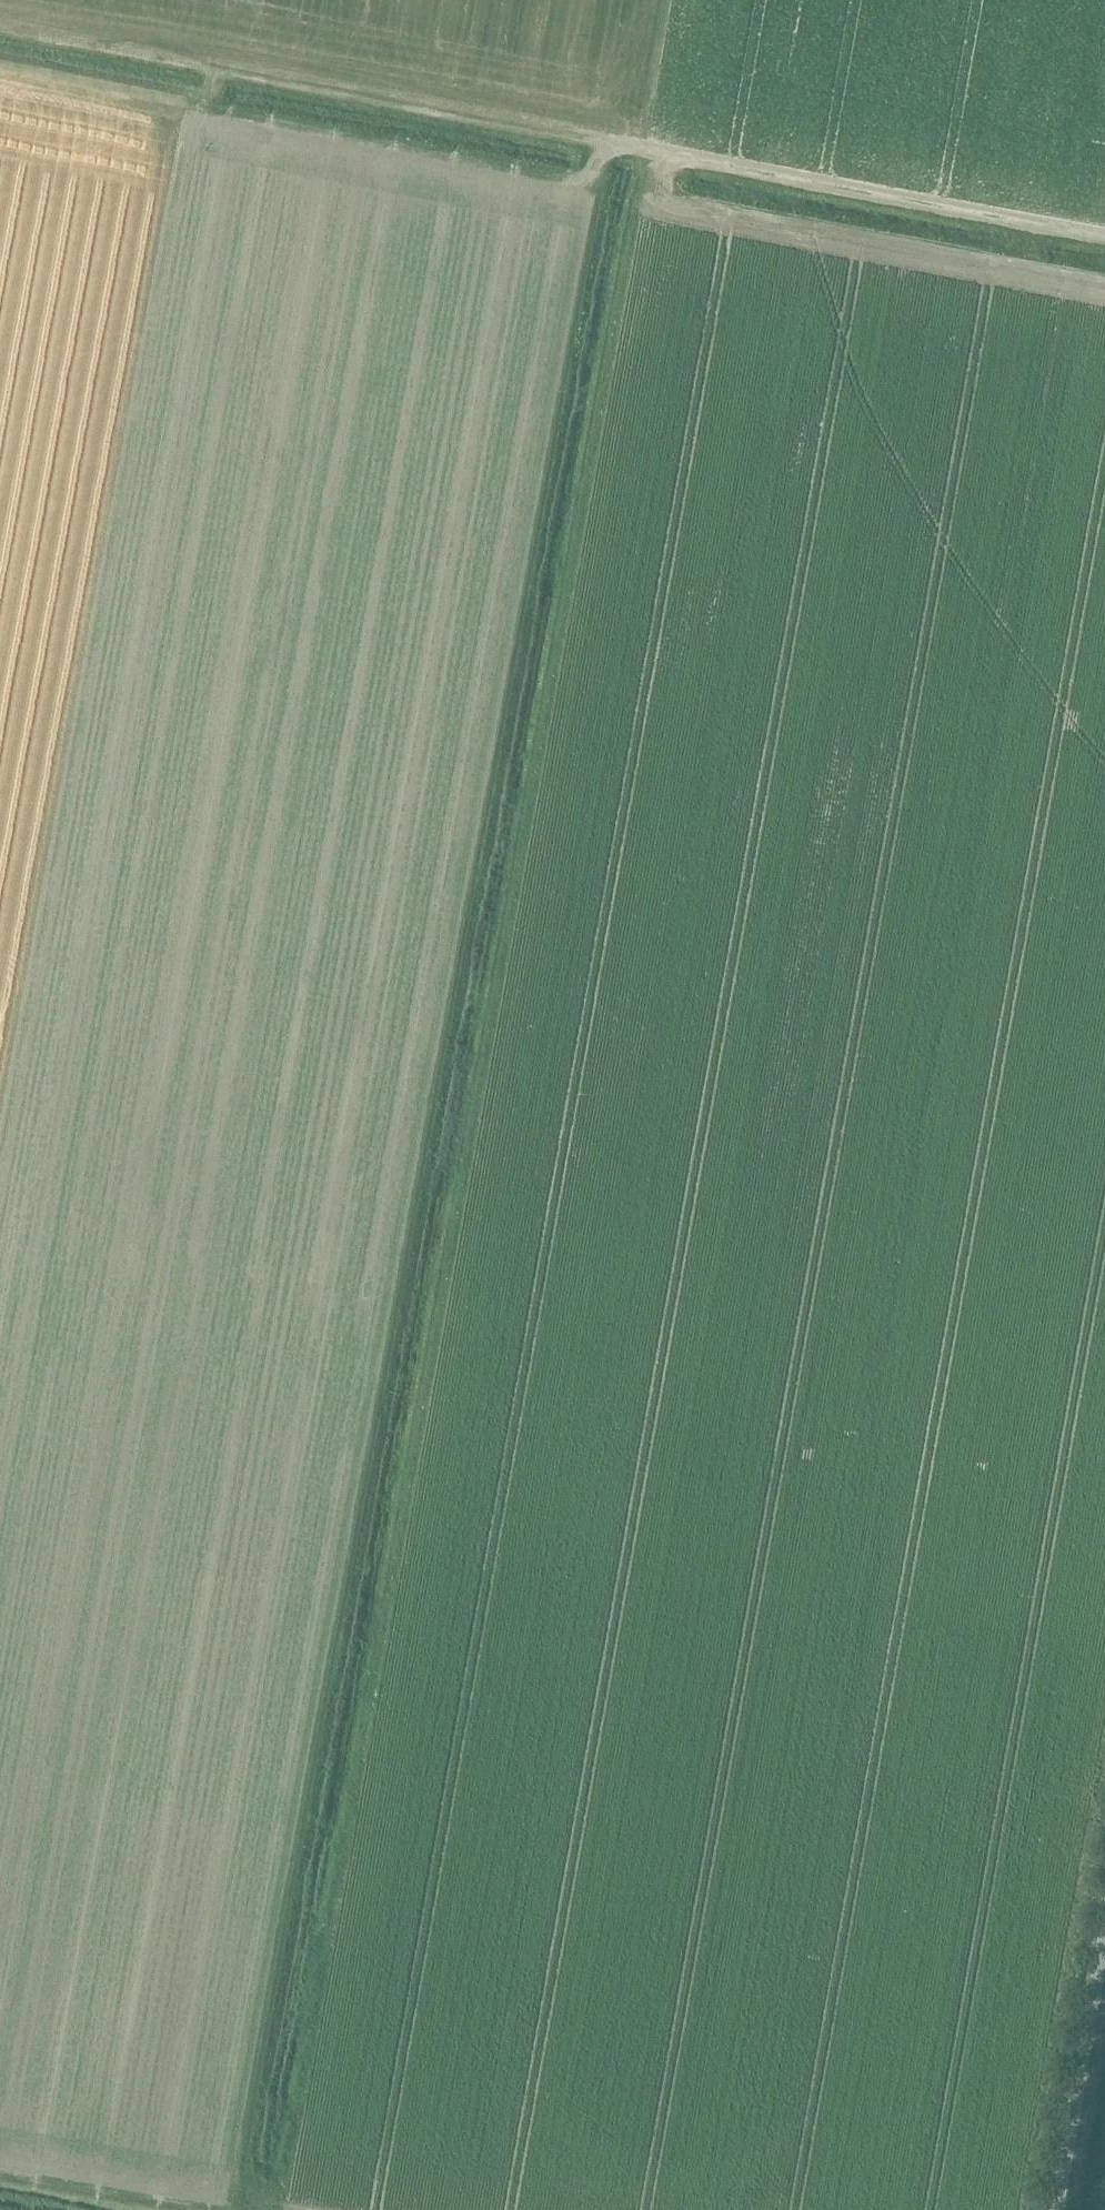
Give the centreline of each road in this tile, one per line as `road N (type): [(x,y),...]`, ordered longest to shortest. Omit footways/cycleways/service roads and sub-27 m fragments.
road 1 (unclassified): [(1104,1914),(1054,2209)]

